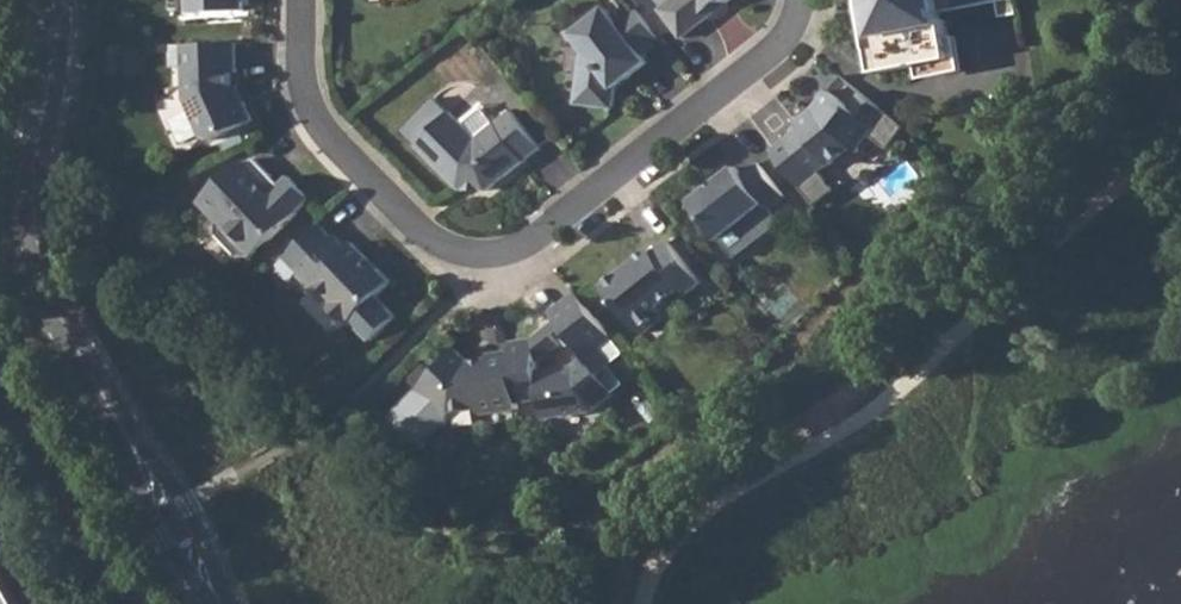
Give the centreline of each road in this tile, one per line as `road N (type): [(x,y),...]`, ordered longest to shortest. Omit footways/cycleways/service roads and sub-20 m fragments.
road 1 (residential): [(803,0),(787,42),(724,97),(518,256),(482,262),(443,252),(327,139),(303,88),(302,0)]
road 2 (residential): [(103,398),(41,258),(36,180),(54,0)]
road 3 (residential): [(224,603),(189,507),(103,398)]
road 4 (residential): [(103,398),(168,543),(218,603)]

